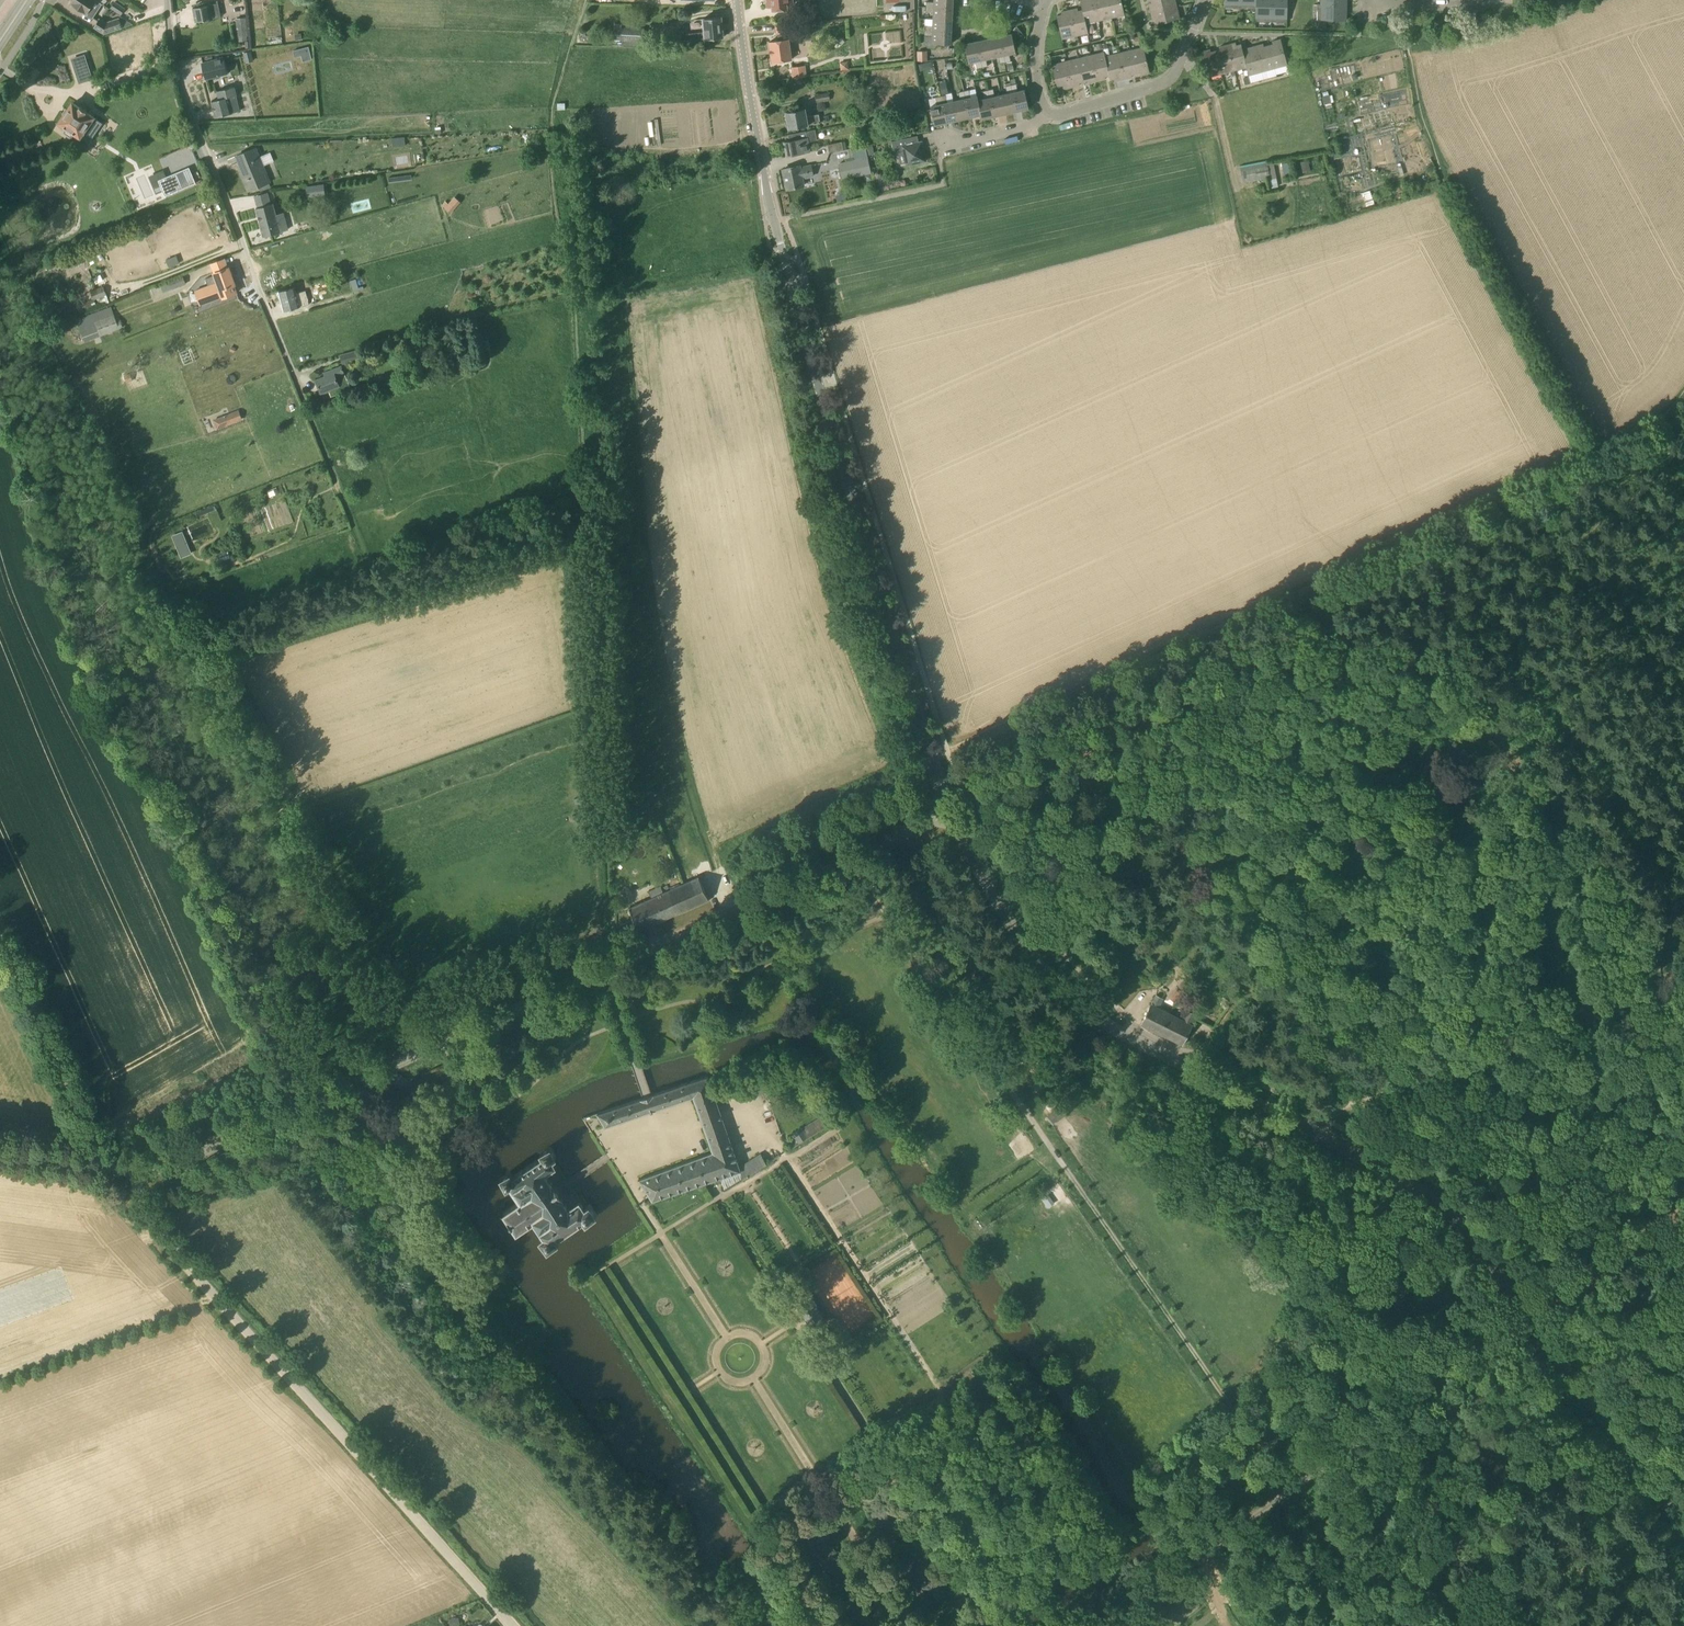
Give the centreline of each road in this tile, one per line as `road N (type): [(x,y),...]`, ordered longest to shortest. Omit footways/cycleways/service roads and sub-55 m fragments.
road 1 (track): [(848,859),(1291,1490),(1533,1320)]
road 2 (tertiary): [(1683,1531),(1477,1240),(1427,1196),(1136,1043),(1074,1002),(997,904),(949,813)]
road 3 (unclassified): [(138,1172),(163,1169),(949,813)]
road 4 (tertiary): [(949,813),(775,221),(738,0)]
road 5 (track): [(1683,388),(1658,426),(1618,450),(948,751)]
road 6 (unclassified): [(512,1625),(154,1228),(138,1198),(138,1172)]
road 7 (track): [(198,133),(367,562)]
road 8 (track): [(1683,444),(1665,468),(1429,650)]
road 9 (track): [(1683,860),(1496,603)]
road 10 (track): [(1318,1114),(1579,1015)]
road 11 (unclassified): [(101,1162),(0,931)]
road 12 (track): [(1291,1490),(1107,1625)]
road 13 (residential): [(1047,119),(1073,118),(1175,80),(1206,0)]
road 14 (track): [(1683,1211),(1533,1320)]
road 15 (residential): [(167,0),(171,61),(198,133)]

